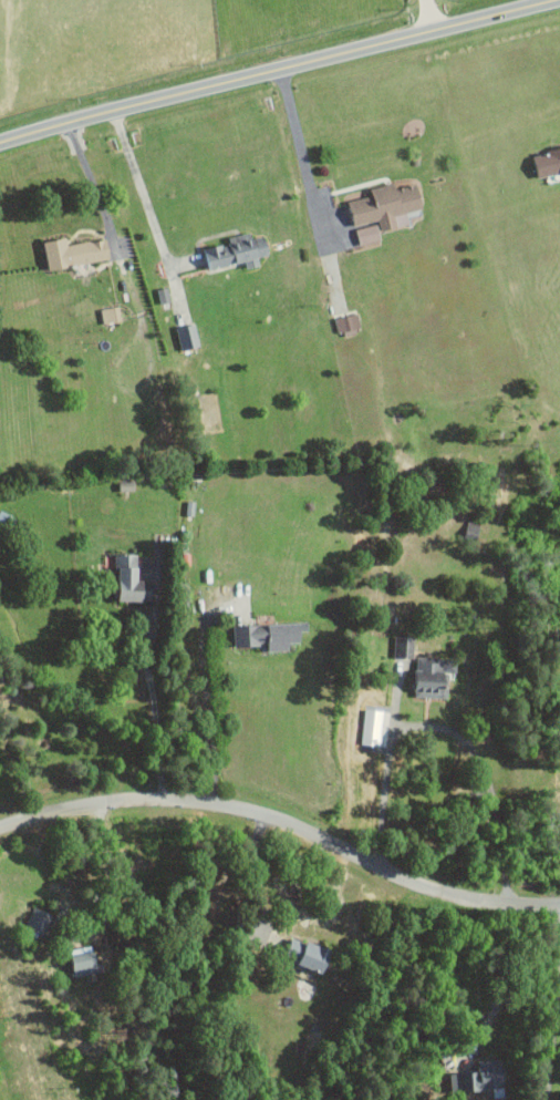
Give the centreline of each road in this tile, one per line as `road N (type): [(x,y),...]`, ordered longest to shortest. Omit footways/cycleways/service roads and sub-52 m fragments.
road 1 (residential): [(0,829),(58,810),(176,799),(305,831),(439,894),(559,903)]
road 2 (secondary): [(0,143),(559,0)]

